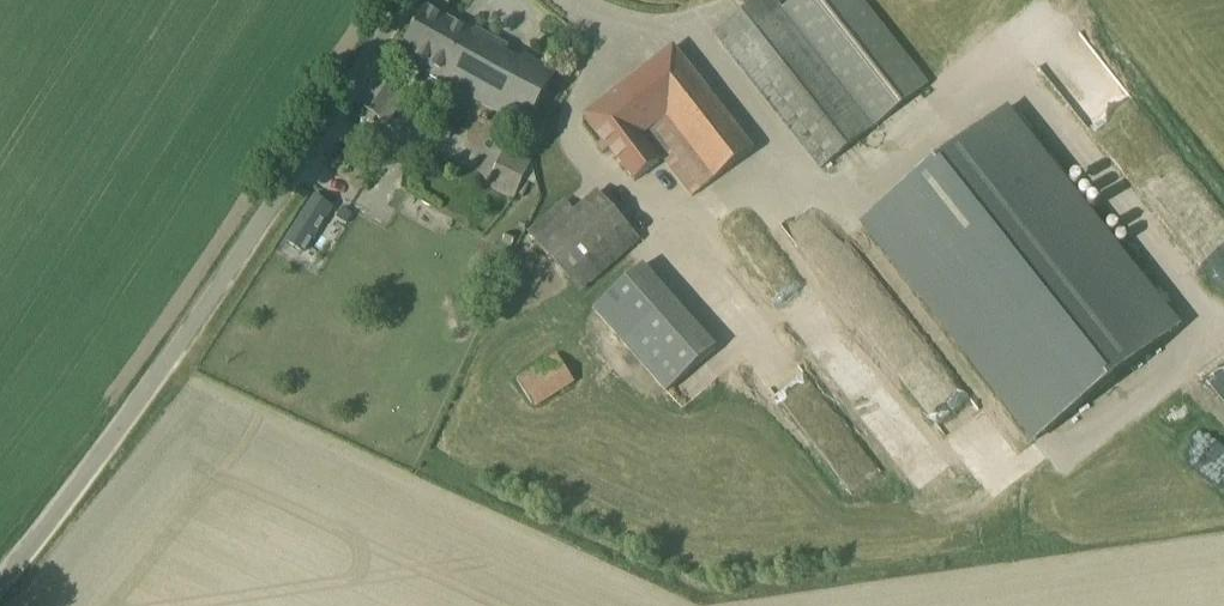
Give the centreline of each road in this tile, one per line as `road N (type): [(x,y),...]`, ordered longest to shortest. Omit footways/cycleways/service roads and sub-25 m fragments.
road 1 (unclassified): [(0,568),(169,350),(410,0)]

